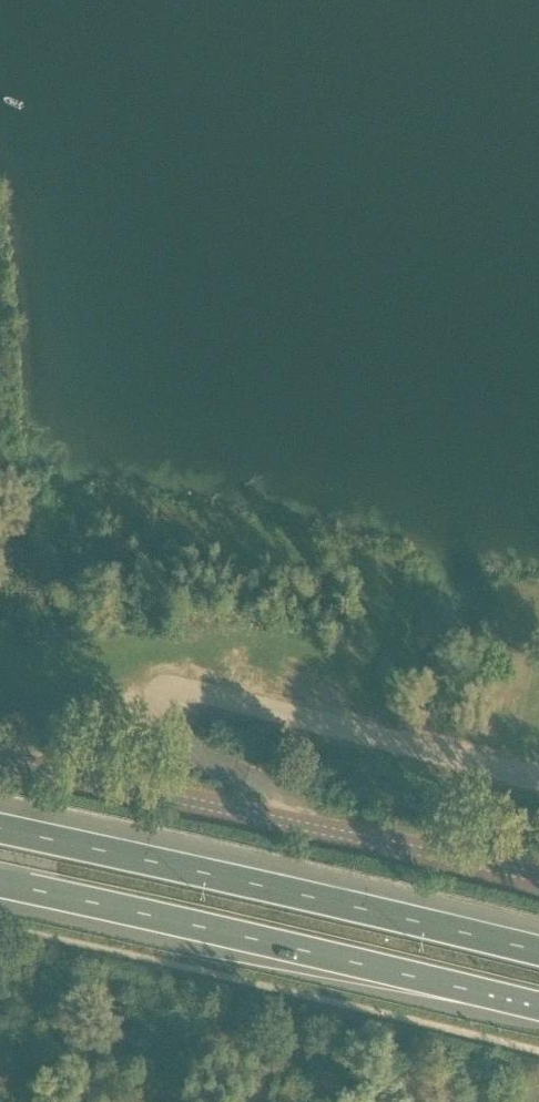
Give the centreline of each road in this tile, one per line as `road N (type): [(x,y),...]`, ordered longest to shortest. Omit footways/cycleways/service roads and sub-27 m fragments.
road 1 (unclassified): [(538,891),(0,765)]
road 2 (trunk): [(538,947),(0,828)]
road 3 (trunk): [(0,886),(472,987)]

